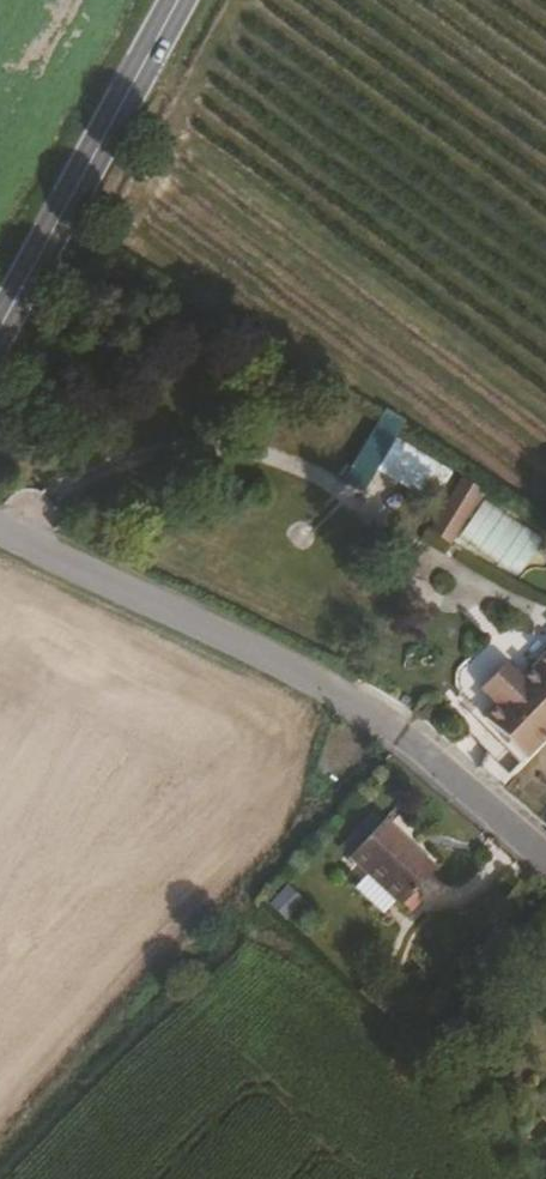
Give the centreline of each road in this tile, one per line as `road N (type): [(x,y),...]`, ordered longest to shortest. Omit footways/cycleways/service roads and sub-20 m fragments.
road 1 (residential): [(545,860),(394,727),(0,525)]
road 2 (track): [(11,1178),(394,727)]
road 3 (primary): [(177,0),(0,329)]

